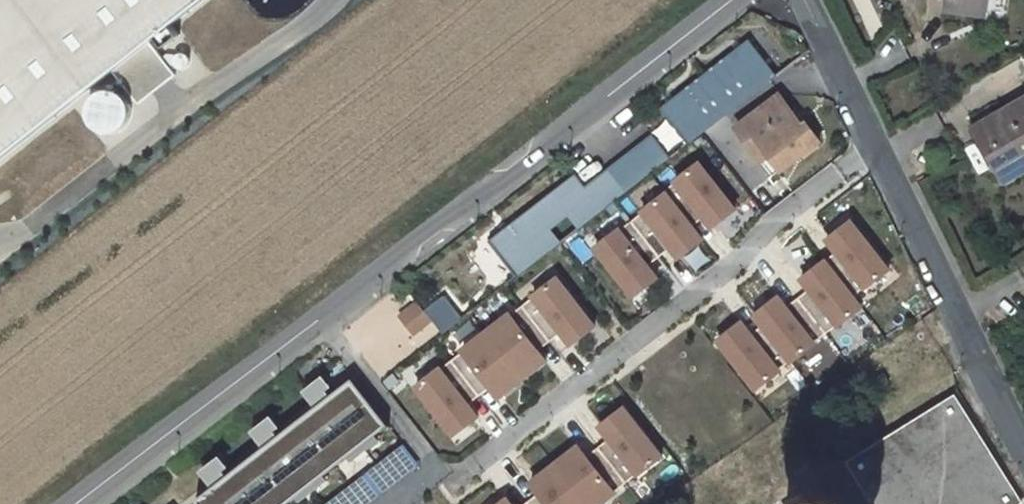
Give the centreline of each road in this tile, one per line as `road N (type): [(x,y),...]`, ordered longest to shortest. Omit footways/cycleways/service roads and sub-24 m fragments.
road 1 (residential): [(722,0),(320,321)]
road 2 (residential): [(1023,454),(806,0)]
road 3 (residential): [(320,321),(78,503)]
road 4 (residential): [(392,503),(436,470),(320,321)]

